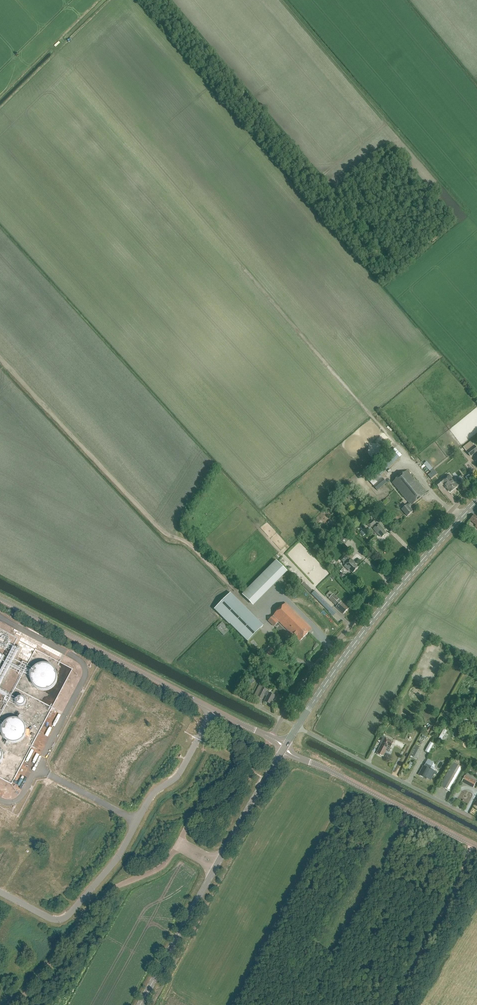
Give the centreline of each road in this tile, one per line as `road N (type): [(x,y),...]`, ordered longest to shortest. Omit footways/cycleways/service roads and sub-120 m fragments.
road 1 (unclassified): [(0,599),(271,738)]
road 2 (unclassified): [(281,718),(321,659),(454,508)]
road 3 (tertiary): [(297,728),(462,516)]
road 4 (track): [(407,457),(244,271)]
road 5 (unclassified): [(17,1004),(111,892),(162,867),(178,844)]
road 6 (unclassified): [(476,847),(285,747)]
road 7 (residential): [(297,728),(468,815)]
road 8 (track): [(473,844),(454,898),(395,1004)]
road 9 (tertiary): [(139,1004),(214,870)]
road 10 (unclassified): [(178,844),(192,820),(246,781),(271,738)]
road 11 (tertiary): [(218,862),(285,747)]

